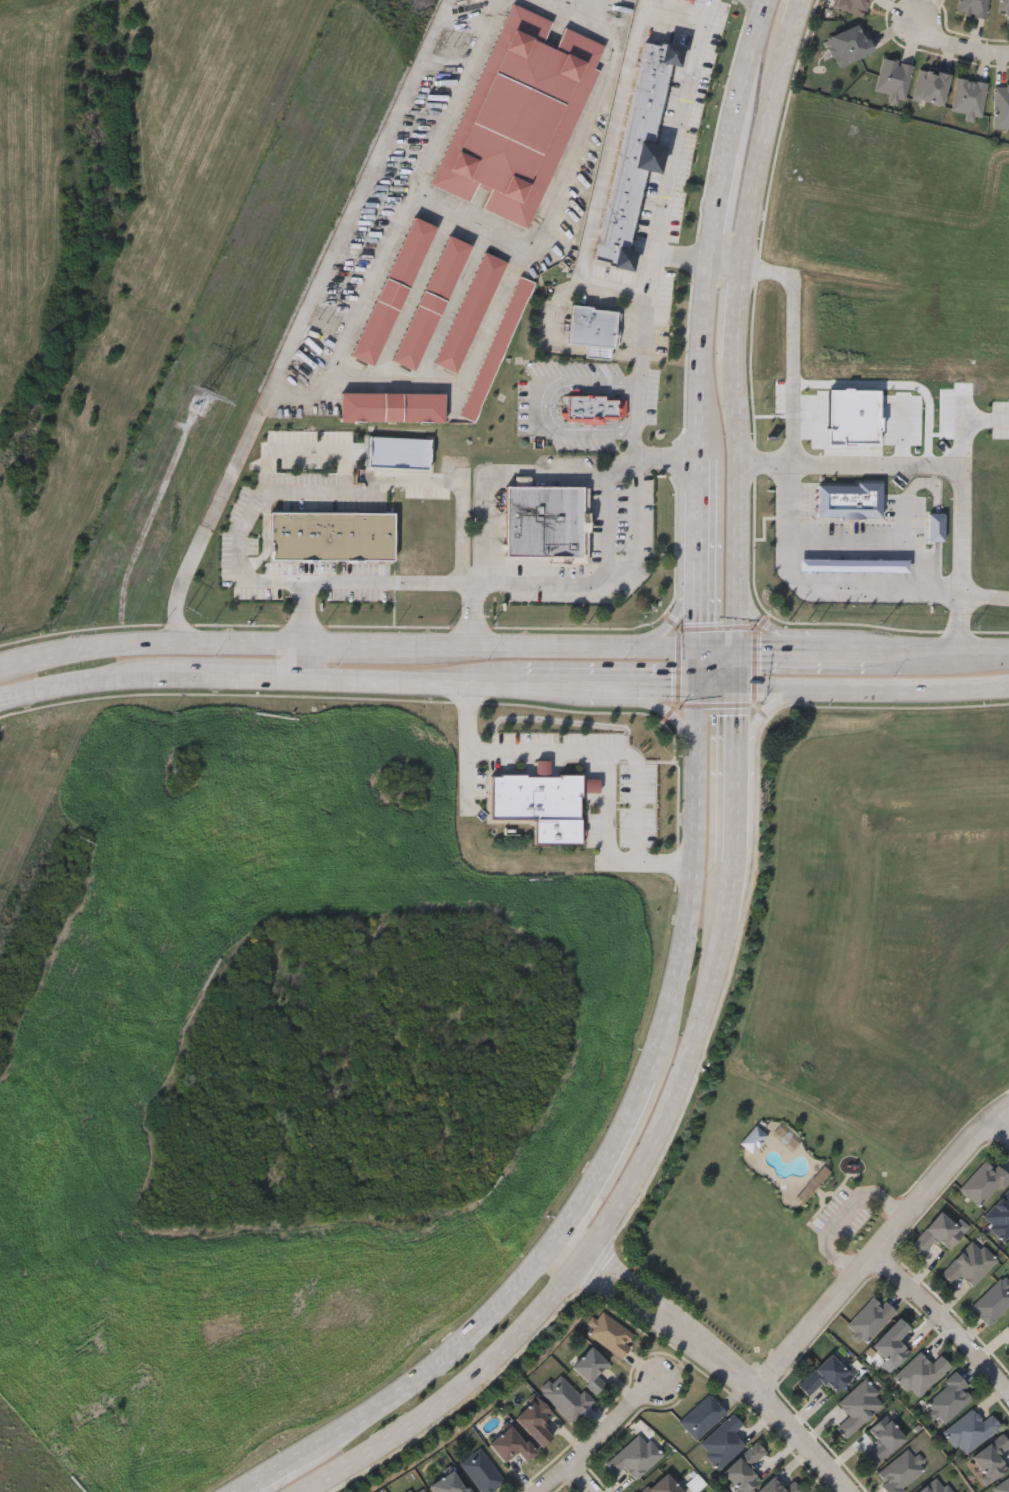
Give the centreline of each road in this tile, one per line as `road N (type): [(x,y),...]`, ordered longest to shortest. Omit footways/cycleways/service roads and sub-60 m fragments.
road 1 (primary): [(740,574),(740,270),(767,117),(800,0)]
road 2 (primary): [(586,1255),(688,1073),(731,931),(741,862)]
road 3 (residential): [(562,1237),(758,1390),(849,1491)]
road 4 (residential): [(1008,1109),(758,1390)]
road 5 (primary): [(321,1491),(455,1404),(535,1326),(586,1255)]
road 6 (primary): [(562,1237),(521,1297),(444,1375),(304,1468)]
road 7 (primary): [(696,766),(691,925),(650,1075)]
road 8 (secondary): [(303,647),(144,645),(0,666)]
road 9 (primary): [(514,681),(582,702),(650,704),(691,738),(696,766)]
road 10 (secondary): [(799,686),(1008,688)]
road 11 (secondary): [(626,651),(420,648)]
road 12 (primary): [(709,262),(698,458)]
road 13 (residential): [(874,1256),(1008,1388)]
road 14 (primary): [(650,1075),(562,1237)]
road 15 (secondary): [(514,681),(697,684)]
road 16 (secondary): [(302,677),(468,682)]
road 17 (residential): [(536,1491),(656,1381)]
road 18 (secondary): [(0,701),(159,675)]
road 19 (primary): [(766,0),(729,152)]
road 20 (primary): [(847,651),(772,630),(748,605),(740,574)]
road 21 (secondary): [(159,675),(302,677)]
road 22 (secondary): [(1008,653),(885,652)]
road 23 (primary): [(697,562),(673,621),(626,651)]

